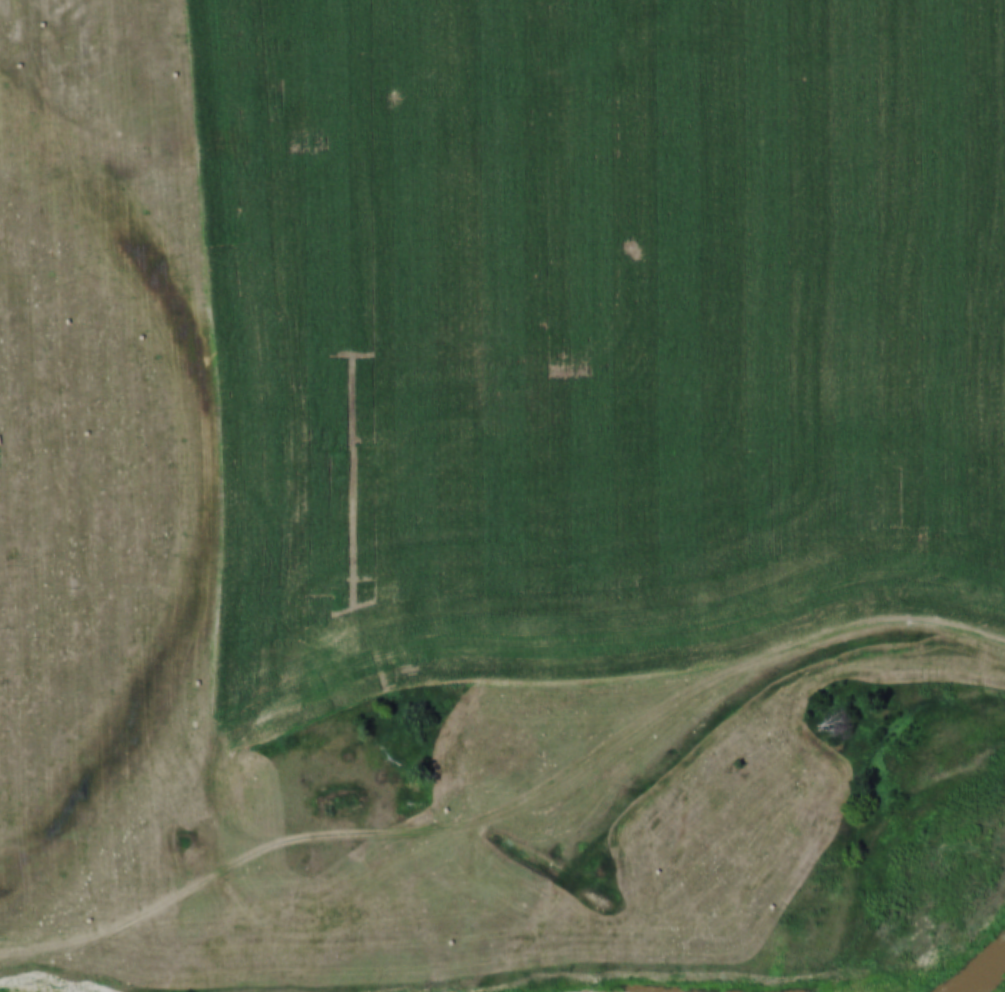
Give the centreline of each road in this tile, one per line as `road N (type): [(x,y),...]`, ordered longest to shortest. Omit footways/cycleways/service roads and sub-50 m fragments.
road 1 (track): [(0,980),(48,965),(266,848),(357,826),(445,825),(542,795),(705,685),(828,635),(925,621),(1004,640)]

